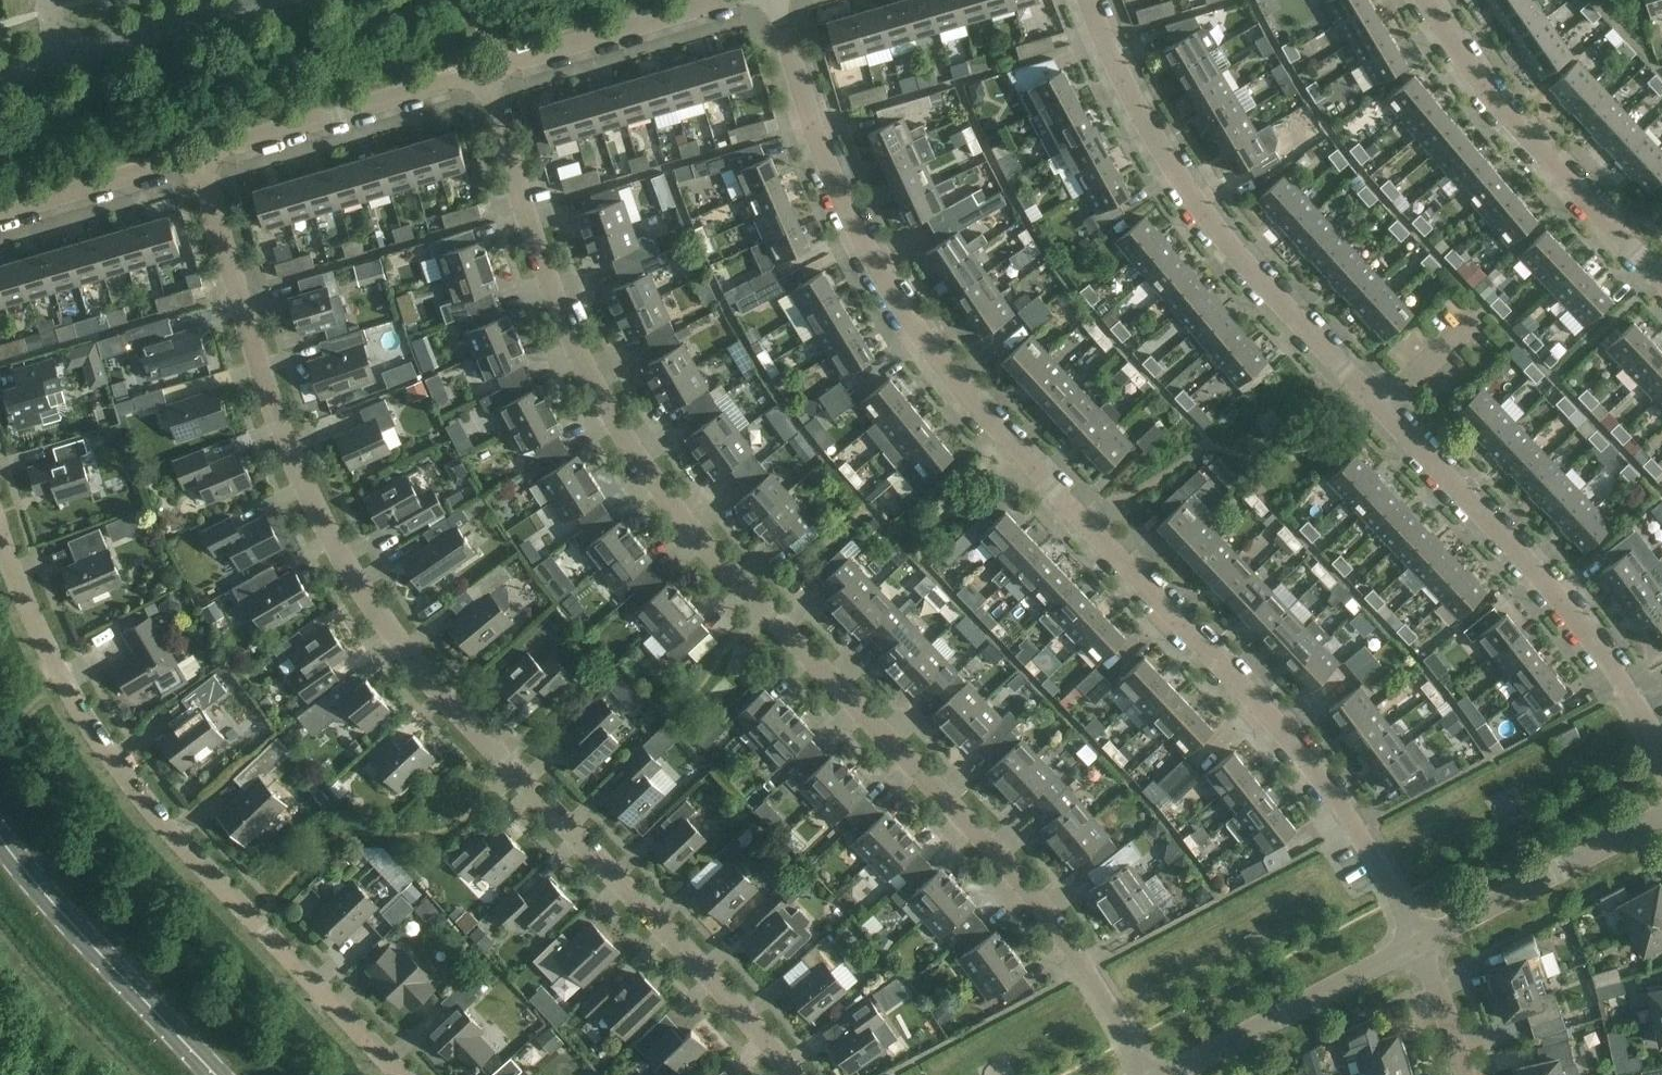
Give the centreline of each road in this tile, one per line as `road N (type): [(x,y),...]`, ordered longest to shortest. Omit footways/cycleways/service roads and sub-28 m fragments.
road 1 (residential): [(1146,1074),(1086,971),(1008,870),(794,648),(646,465),(541,254),(484,71)]
road 2 (residential): [(1419,944),(1357,829),(1212,652),(989,420),(924,338),(835,179),(774,0)]
road 3 (residential): [(791,1074),(655,910),(450,692),(328,533),(280,426),(198,155)]
road 4 (residential): [(1661,750),(1627,690),(1488,516),(1401,434),(1214,226),(1152,139),(1091,0)]
road 5 (residential): [(409,1074),(237,896),(74,688),(20,580),(0,516)]
road 6 (tertiary): [(219,1074),(0,839)]
road 7 (residential): [(198,155),(484,71)]
road 8 (residential): [(1617,230),(1490,85),(1431,0)]
road 9 (residential): [(1169,1074),(1419,944)]
road 10 (residential): [(1419,944),(1661,816)]
road 11 (residential): [(484,71),(730,0)]
road 12 (residential): [(0,214),(198,155)]
road 13 (residential): [(68,58),(265,0)]
road 14 (residential): [(1464,1074),(1419,944)]

